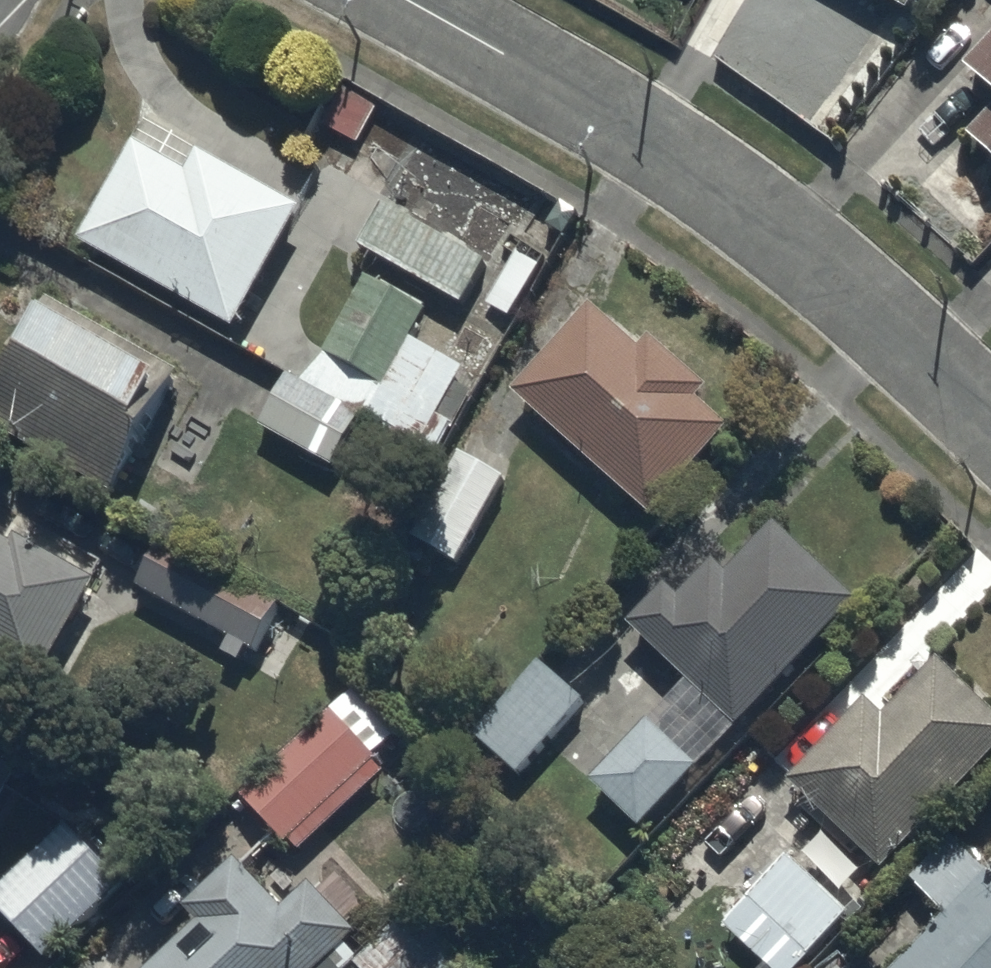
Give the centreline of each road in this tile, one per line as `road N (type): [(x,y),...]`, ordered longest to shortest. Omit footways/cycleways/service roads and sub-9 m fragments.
road 1 (residential): [(990,425),(760,219),(640,137),(397,0)]

